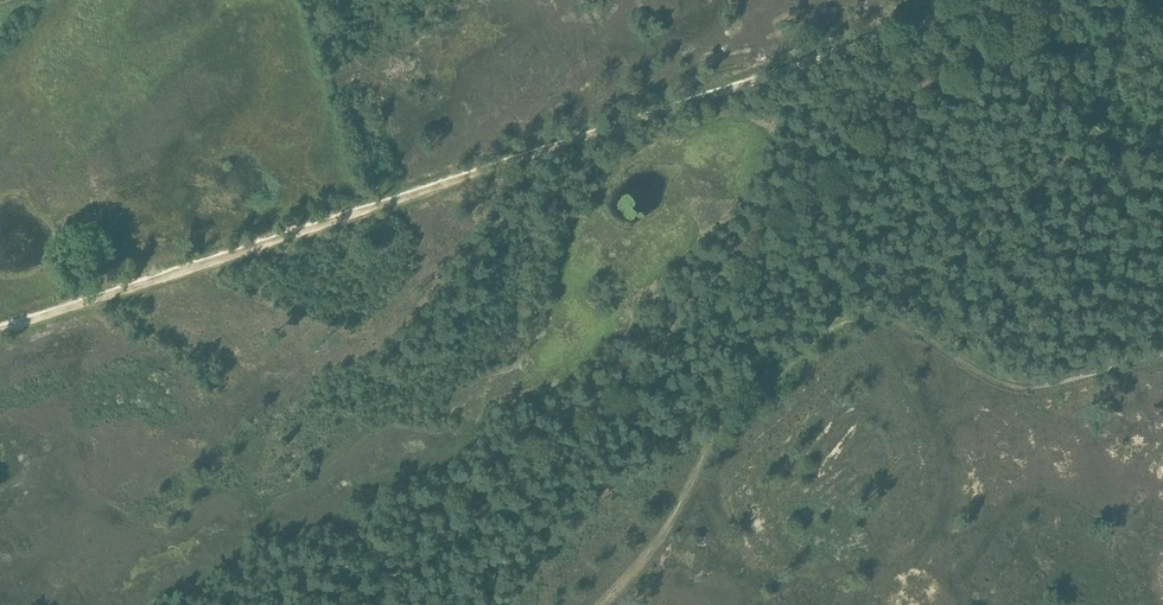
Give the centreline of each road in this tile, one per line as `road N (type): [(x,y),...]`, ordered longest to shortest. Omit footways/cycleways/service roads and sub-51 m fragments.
road 1 (track): [(0,334),(1008,0)]

